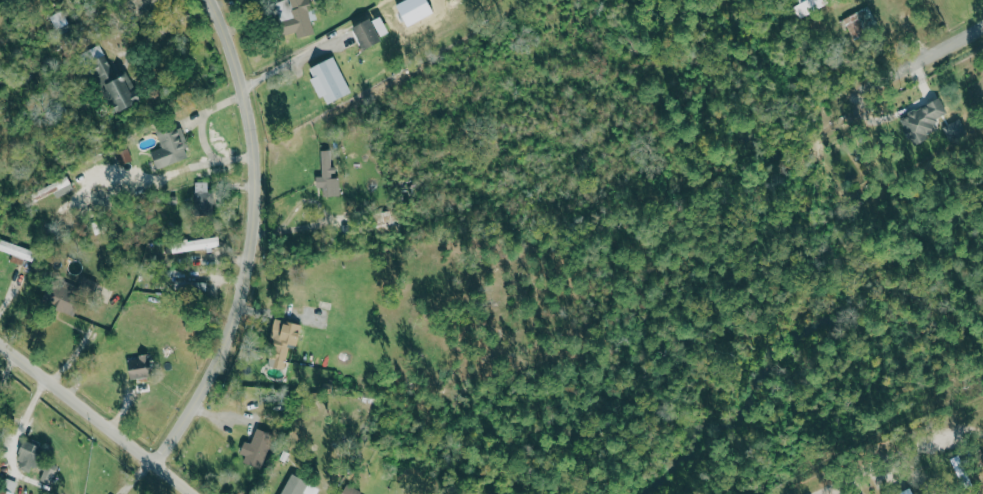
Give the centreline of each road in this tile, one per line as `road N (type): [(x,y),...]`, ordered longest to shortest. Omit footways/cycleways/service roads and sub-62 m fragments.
road 1 (residential): [(161,464),(226,355),(258,240),(256,115),(218,0)]
road 2 (residential): [(0,338),(200,493)]

